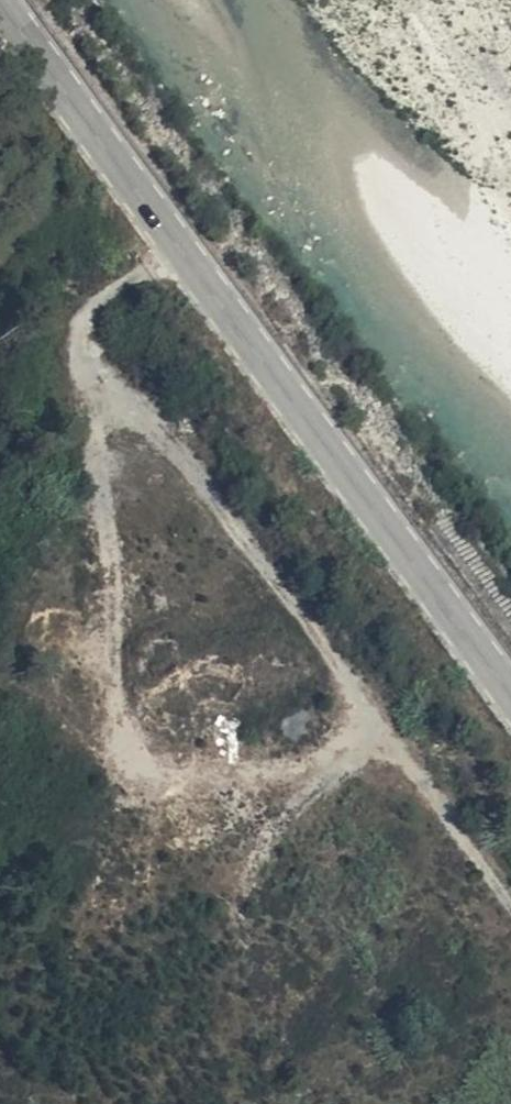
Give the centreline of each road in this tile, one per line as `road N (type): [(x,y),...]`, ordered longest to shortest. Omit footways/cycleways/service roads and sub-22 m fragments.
road 1 (tertiary): [(510,693),(0,4)]
road 2 (track): [(179,248),(110,283),(124,338),(404,741)]

